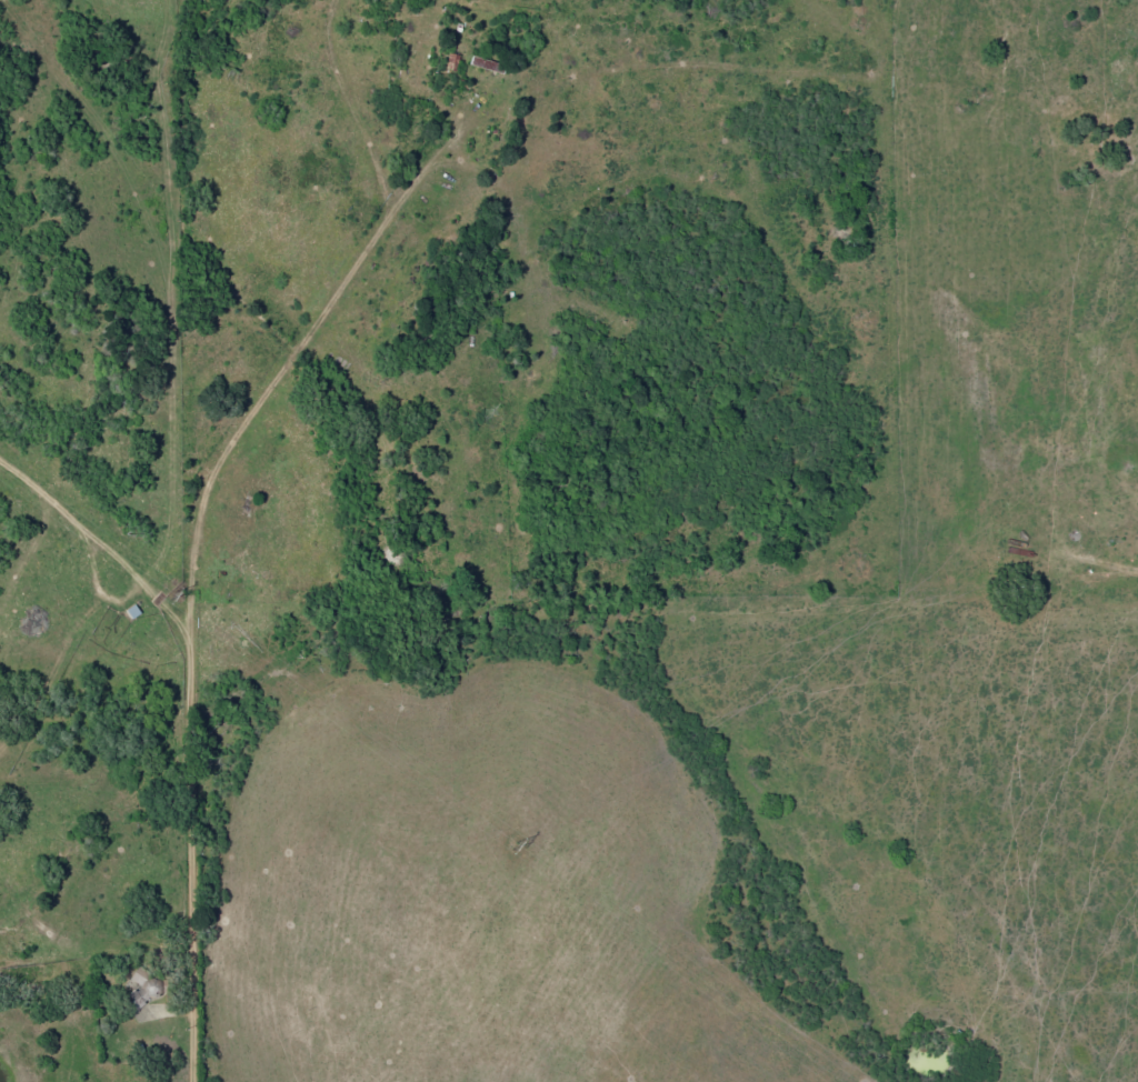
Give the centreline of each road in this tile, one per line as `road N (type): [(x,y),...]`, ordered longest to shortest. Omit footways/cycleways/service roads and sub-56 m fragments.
road 1 (residential): [(199,1081),(196,610)]

